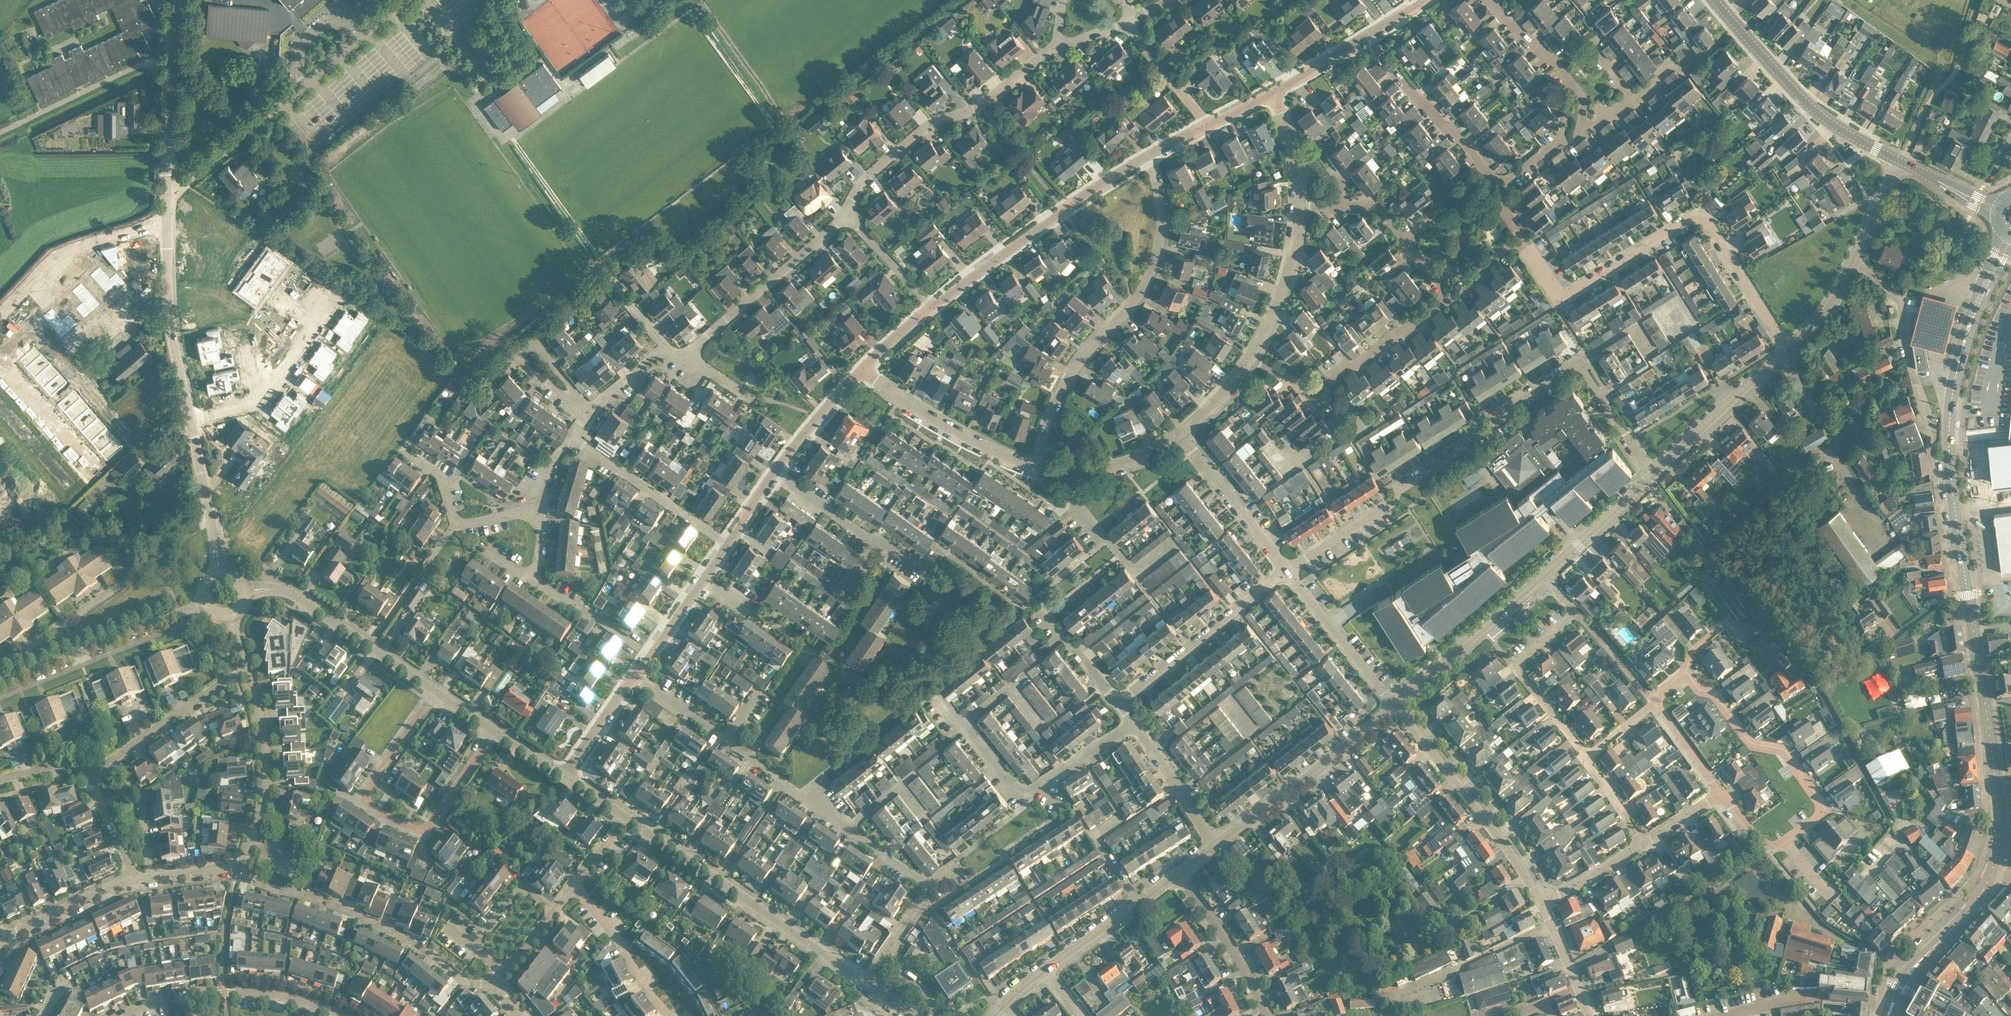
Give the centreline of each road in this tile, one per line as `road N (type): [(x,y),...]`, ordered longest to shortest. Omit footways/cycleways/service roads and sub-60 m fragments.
road 1 (primary): [(1992,872),(1995,777),(1950,451),(1952,394),(1986,283)]
road 2 (residential): [(1653,475),(1578,360),(1493,415),(1482,436),(1395,493),(1380,513),(1286,571)]
road 3 (residential): [(1788,347),(1704,217),(1684,221),(1562,296),(1526,244)]
road 4 (residential): [(1036,467),(1062,385),(1133,302),(1155,262),(1161,206),(1147,156)]
road 5 (residential): [(1721,797),(1748,832),(1769,843),(1786,843),(1822,813),(1783,750),(1752,745),(1713,692),(1689,679)]
road 6 (residential): [(434,690),(369,788),(371,808),(421,829),(496,730)]
road 7 (residential): [(166,193),(403,0)]
road 8 (residential): [(866,986),(625,816)]
road 9 (residential): [(496,985),(467,983),(389,931),(242,870)]
road 10 (residential): [(847,213),(871,172),(931,123),(977,108),(1058,45)]
road 11 (residential): [(931,306),(1147,156)]
road 12 (secondary): [(1897,159),(1832,125),(1789,89),(1714,0)]
road 13 (residential): [(1545,576),(1576,611),(1518,663),(1518,671),(1586,759)]
road 14 (residential): [(1539,901),(1502,839),(1396,706)]
road 15 (residential): [(1250,358),(1317,389),(1449,296)]
road 16 (tertiary): [(1216,846),(1396,706)]
road 17 (residential): [(0,695),(206,605)]
road 18 (residential): [(434,690),(286,591),(244,594)]
road 19 (residential): [(131,1015),(253,993),(292,996),(344,1015)]
road 20 (residential): [(685,355),(847,213)]
road 21 (residential): [(1933,444),(1900,298),(1854,257)]
road 22 (residential): [(1119,700),(1286,571)]
road 23 (residential): [(336,295),(260,399),(187,416)]
road 24 (residential): [(242,870),(260,814),(263,760),(243,673)]
road 25 (residential): [(1367,35),(1490,179),(1502,182)]
road 26 (residential): [(0,317),(54,257),(169,224)]
road 27 (residential): [(1036,467),(861,370)]
road 28 (tertiary): [(1396,706),(1545,576)]
road 29 (unclassified): [(187,416),(170,323),(169,224)]
road 30 (unclassified): [(166,193),(176,0)]
road 31 (residential): [(1992,872),(1981,871),(1903,950),(1877,1015)]
road 32 (residential): [(592,409),(542,358),(512,368),(589,412)]
road 33 (residential): [(729,544),(573,437)]
road 34 (tertiary): [(1653,475),(1788,347)]
road 35 (residential): [(926,555),(919,566),(776,473)]
road 36 (track): [(1897,159),(1958,66),(1978,0)]
road 37 (residential): [(540,509),(457,522),(441,476),(406,451)]
road 38 (residential): [(929,886),(786,785)]
road 39 (residential): [(1396,706),(1286,571)]
road 40 (residential): [(1286,571),(1181,434)]
road 41 (residential): [(1582,131),(1584,97),(1492,0)]
road 42 (residential): [(1267,1015),(1218,928),(1177,876)]
road 43 (unclassified): [(222,577),(187,416)]
road 44 (tertiary): [(1045,971),(1177,876)]
road 45 (residential): [(574,885),(670,1015)]
road 46 (residential): [(1299,207),(1290,271),(1250,358)]
road 47 (residential): [(115,760),(205,706),(243,673)]
road 48 (tertiary): [(1545,576),(1653,475)]
road 49 (residential): [(1216,846),(1135,723)]
road 50 (residential): [(1029,796),(936,692)]
road 51 (residential): [(7,937),(133,878)]
road 52 (residential): [(92,472),(0,371)]
road 53 (residential): [(776,473),(861,370)]
road 54 (residential): [(1119,700),(1036,598)]
road 55 (residential): [(1207,124),(1128,24)]
road 56 (residential): [(931,306),(847,213)]
road 57 (residential): [(150,876),(141,796),(115,760)]
road 58 (residential): [(1590,1015),(1539,901)]
road 59 (residential): [(706,580),(810,647)]
road 60 (residential): [(1405,241),(1373,205),(1299,207)]
road 61 (residential): [(565,777),(634,677)]
road 62 (residential): [(634,677),(706,580)]
road 63 (residential): [(1132,568),(1070,510),(1070,475)]

